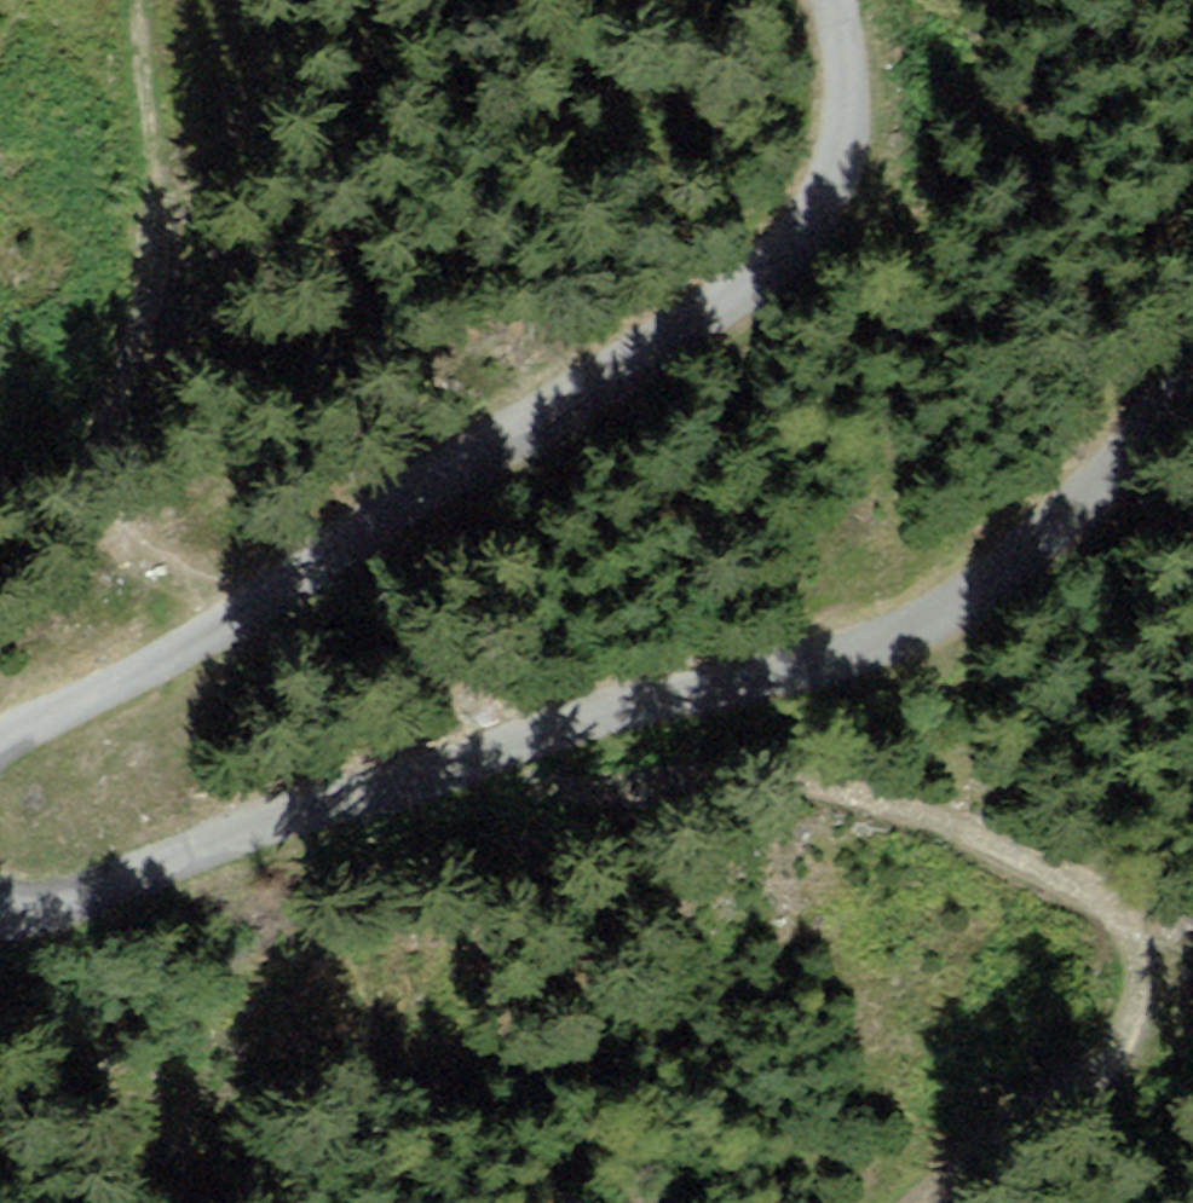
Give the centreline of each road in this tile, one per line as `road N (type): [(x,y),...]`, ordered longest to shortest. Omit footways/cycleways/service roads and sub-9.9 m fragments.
road 1 (track): [(928,1202),(1109,1068),(1129,941),(1067,873),(568,741),(490,691),(416,675),(232,604),(127,544),(104,506),(156,186),(136,0)]
road 2 (unclassified): [(1192,372),(1088,502),(1005,578),(952,613),(873,647),(552,731),(204,845),(77,897),(33,910),(0,907)]
road 3 (unclassified): [(0,745),(126,690),(211,637),(692,320),(794,240),(837,178),(848,145),(846,58),(828,0)]

